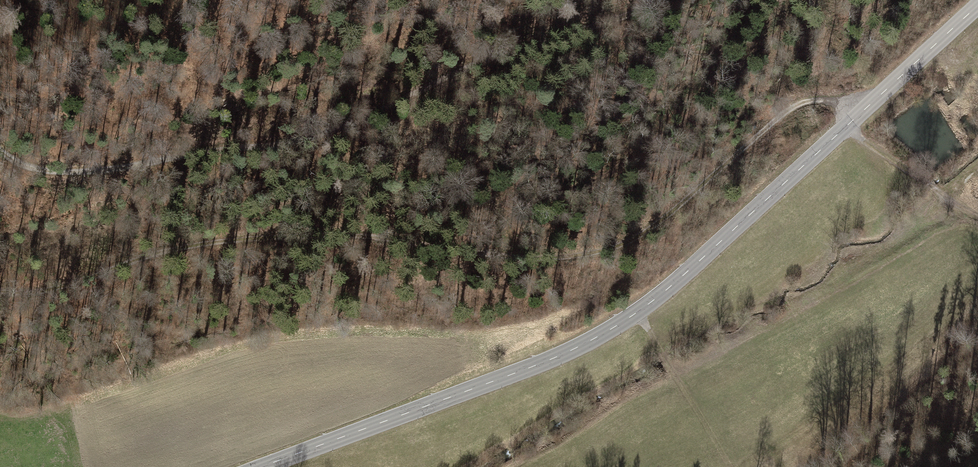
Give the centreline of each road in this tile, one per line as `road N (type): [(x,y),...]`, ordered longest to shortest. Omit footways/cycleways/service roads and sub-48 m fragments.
road 1 (track): [(857,117),(827,101),(801,103),(656,226),(612,250),(530,259),(351,235),(285,237),(203,244),(136,259),(76,286),(0,292)]
road 2 (tertiary): [(260,466),(529,368),(638,312),(977,6)]
road 3 (track): [(655,0),(474,63),(342,131),(120,168),(38,168),(0,151)]
road 4 (track): [(638,312),(727,466)]
road 5 (track): [(846,127),(977,218)]

